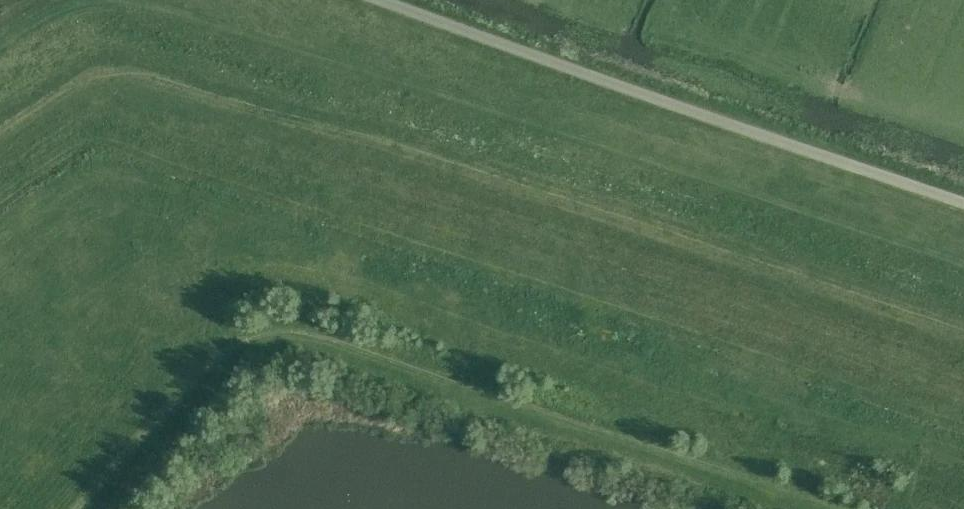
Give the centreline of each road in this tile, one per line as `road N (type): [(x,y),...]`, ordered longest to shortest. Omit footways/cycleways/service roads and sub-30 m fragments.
road 1 (track): [(102,508),(231,362),(253,349),(292,342),(824,508)]
road 2 (track): [(963,202),(374,0)]

